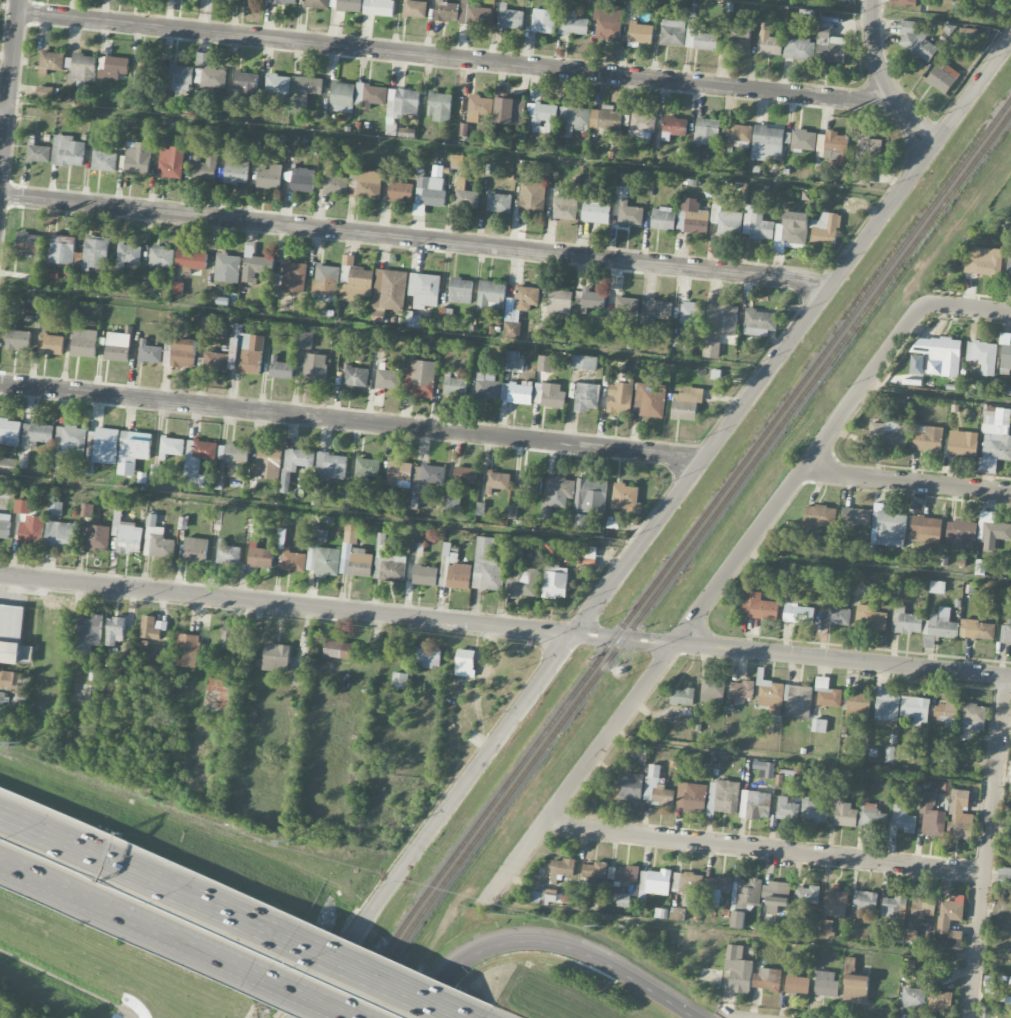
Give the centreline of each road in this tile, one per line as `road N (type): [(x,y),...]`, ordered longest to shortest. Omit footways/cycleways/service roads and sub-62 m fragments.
road 1 (residential): [(1010,40),(290,1017)]
road 2 (tertiary): [(1010,676),(0,575)]
road 3 (residential): [(929,151),(896,99),(20,12)]
road 4 (residential): [(829,286),(1,196)]
road 5 (residential): [(924,306),(482,905)]
road 6 (residential): [(699,463),(0,385)]
road 7 (residential): [(983,872),(545,818)]
road 8 (residential): [(1005,675),(967,1017)]
road 9 (motorway): [(703,1017),(589,952),(531,939),(503,940),(459,959),(410,1017)]
road 10 (motorway): [(278,939),(0,817)]
road 11 (motorway): [(0,864),(264,981)]
road 12 (residential): [(1010,492),(803,467)]
road 13 (tertiary): [(21,0),(0,205)]
road 14 (motorway): [(456,1017),(278,939)]

